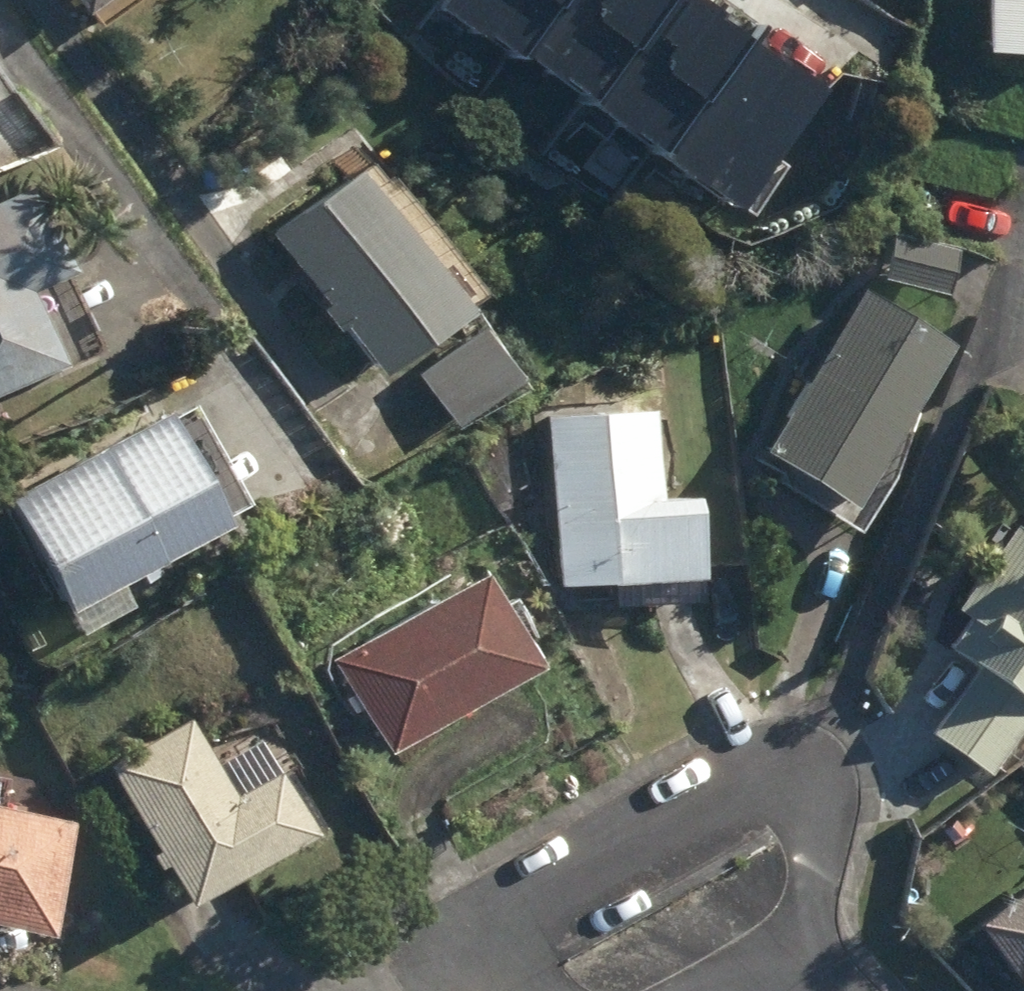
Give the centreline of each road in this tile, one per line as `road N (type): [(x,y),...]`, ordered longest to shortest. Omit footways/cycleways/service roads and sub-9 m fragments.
road 1 (residential): [(501,990),(479,945),(492,914),(764,775),(801,783),(822,826),(820,871),(797,927)]

